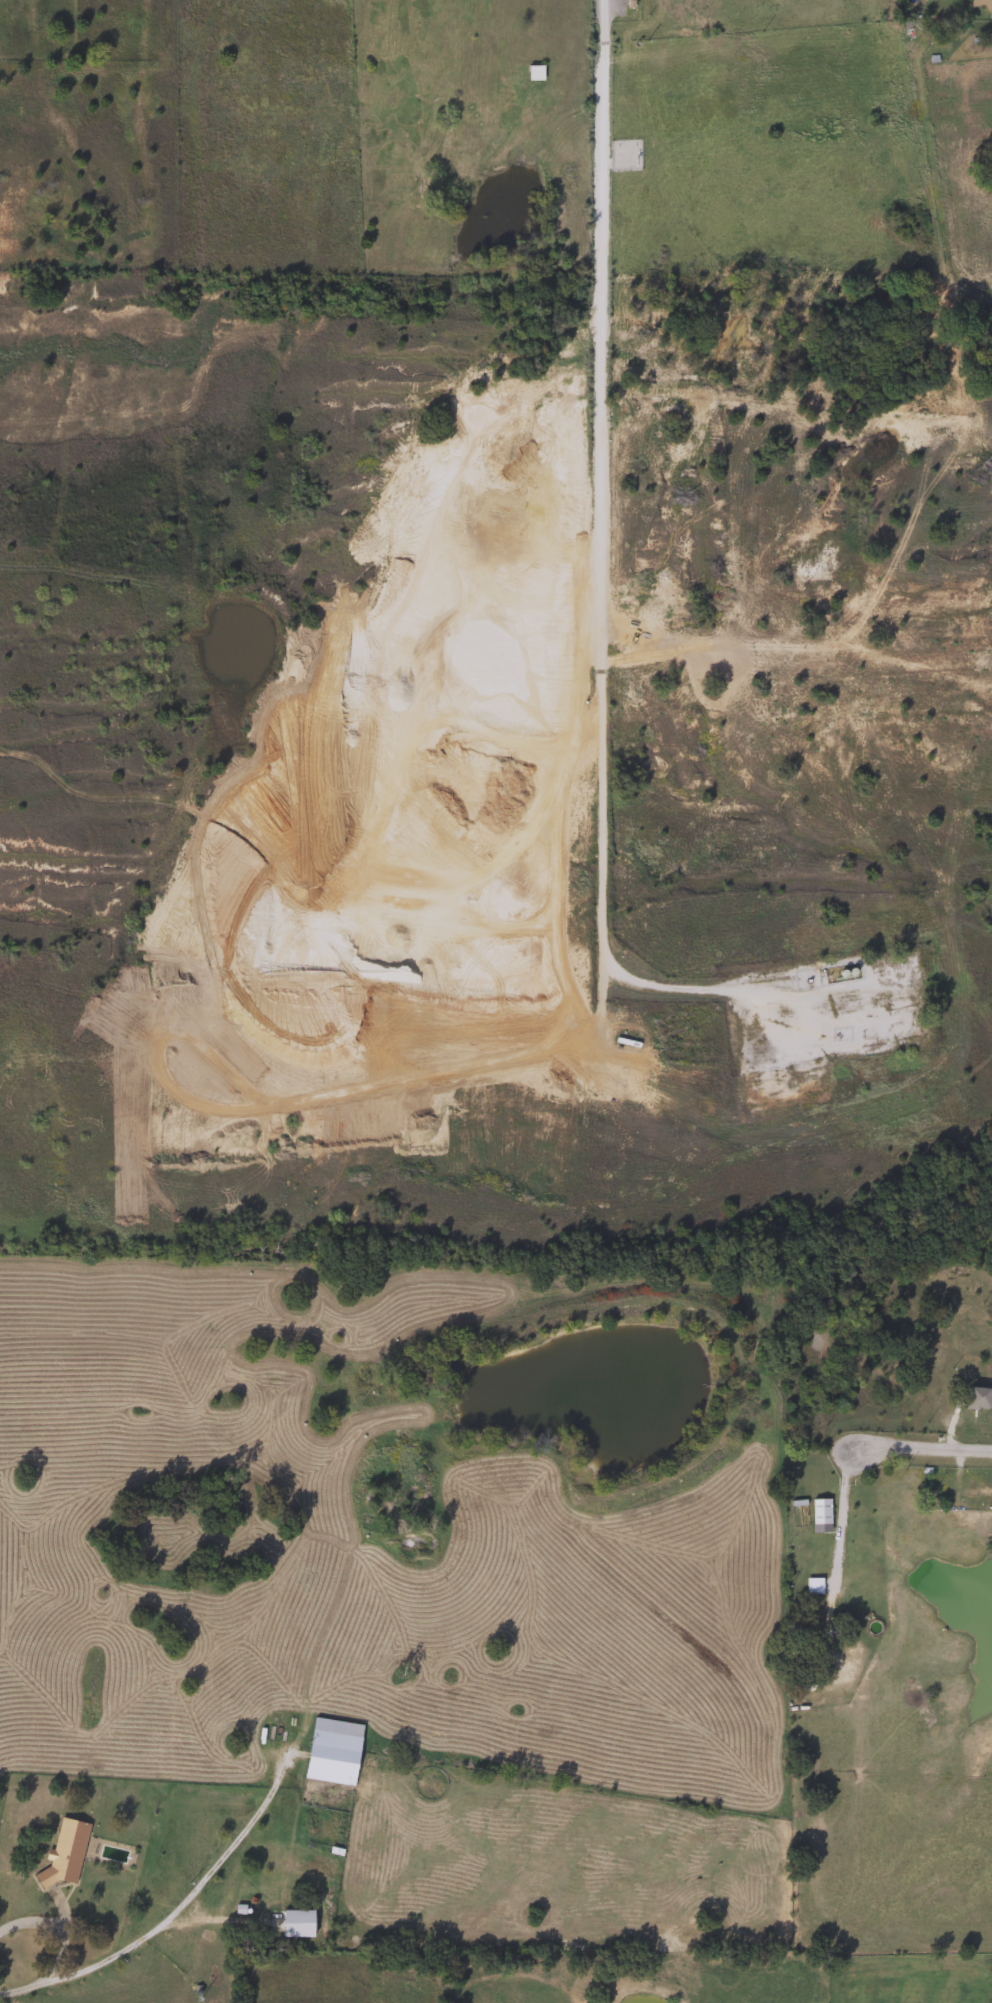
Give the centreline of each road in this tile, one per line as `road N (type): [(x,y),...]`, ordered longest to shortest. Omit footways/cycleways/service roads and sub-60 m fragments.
road 1 (residential): [(289,1760),(247,1827),(141,1942),(56,1984),(0,1994)]
road 2 (residential): [(991,1453),(860,1450)]

